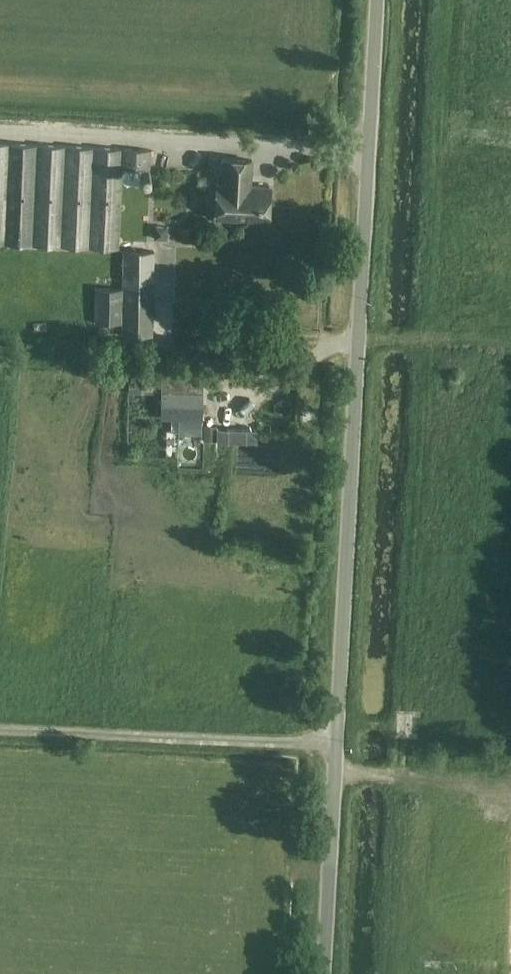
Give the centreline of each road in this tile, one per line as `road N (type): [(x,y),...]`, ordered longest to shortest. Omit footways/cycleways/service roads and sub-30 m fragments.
road 1 (unclassified): [(324,973),(377,0)]
road 2 (track): [(0,729),(336,745)]

